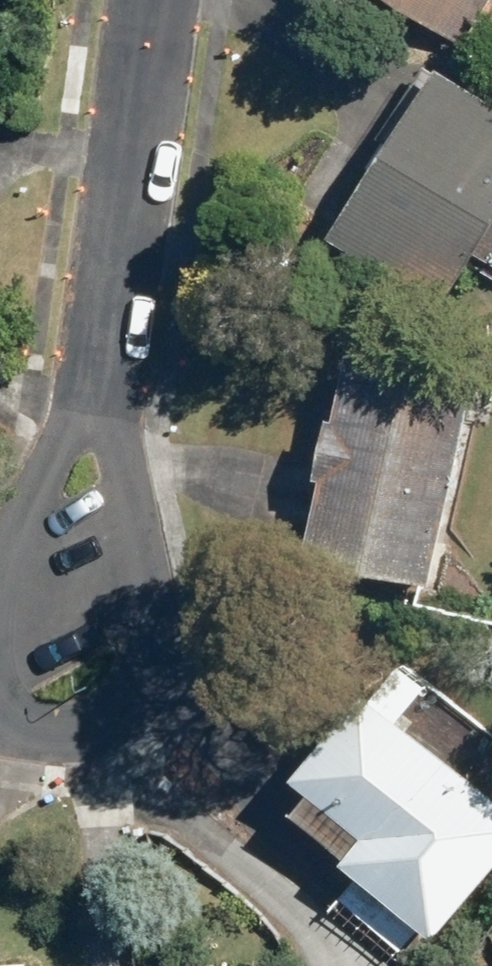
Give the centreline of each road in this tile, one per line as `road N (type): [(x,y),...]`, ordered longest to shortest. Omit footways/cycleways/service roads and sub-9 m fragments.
road 1 (residential): [(99,353),(149,653),(132,695),(94,729),(42,736)]
road 2 (residential): [(99,353),(150,0)]
road 3 (residential): [(0,578),(99,353)]

